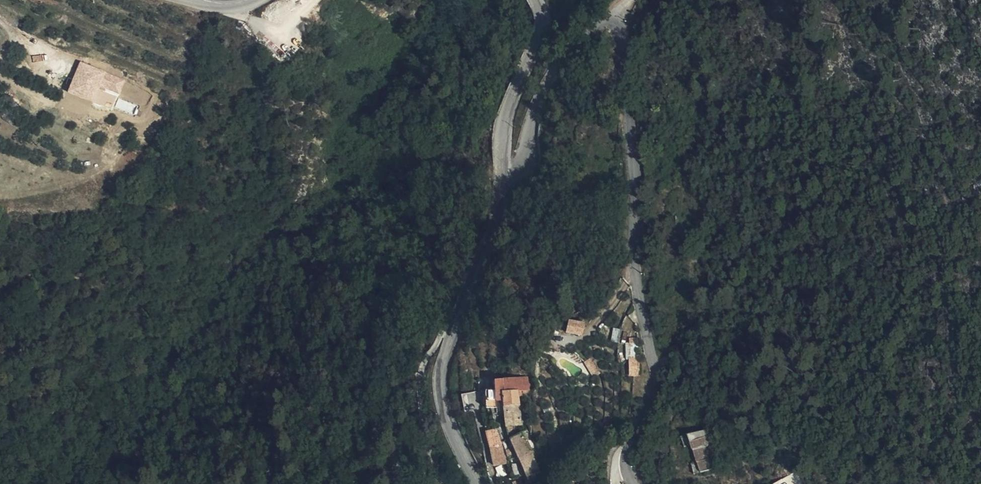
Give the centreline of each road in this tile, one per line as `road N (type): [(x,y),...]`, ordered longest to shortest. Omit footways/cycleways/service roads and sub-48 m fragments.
road 1 (residential): [(503,191),(524,173),(543,91),(604,16),(625,6),(636,278),(658,380),(626,465),(631,483)]
road 2 (tertiary): [(503,191),(492,249),(449,335),(440,383),(446,418),(477,483)]
road 3 (tertiary): [(536,0),(538,38),(503,133),(503,191)]

